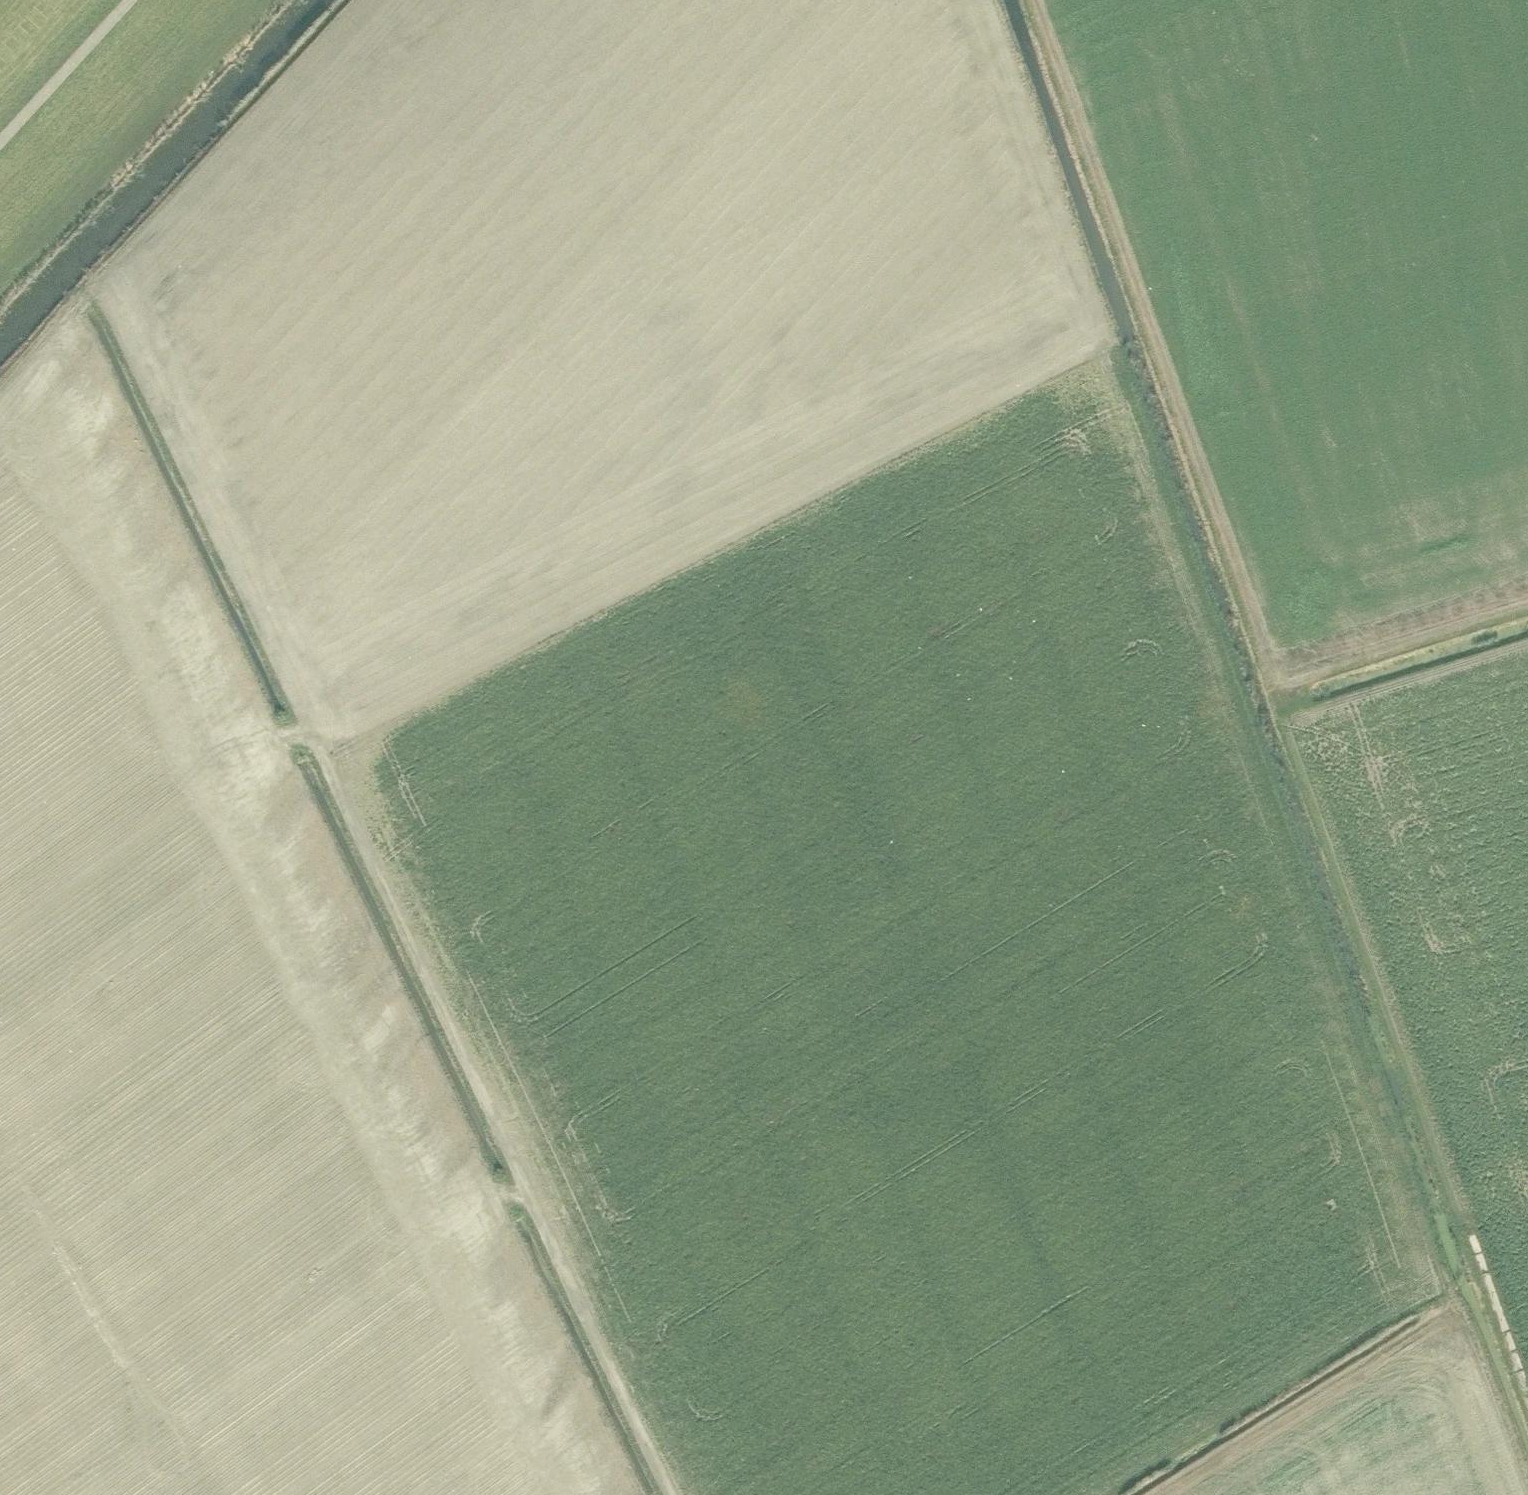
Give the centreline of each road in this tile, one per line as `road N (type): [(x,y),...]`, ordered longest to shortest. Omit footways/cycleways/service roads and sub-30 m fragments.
road 1 (unclassified): [(0,140),(130,0)]

